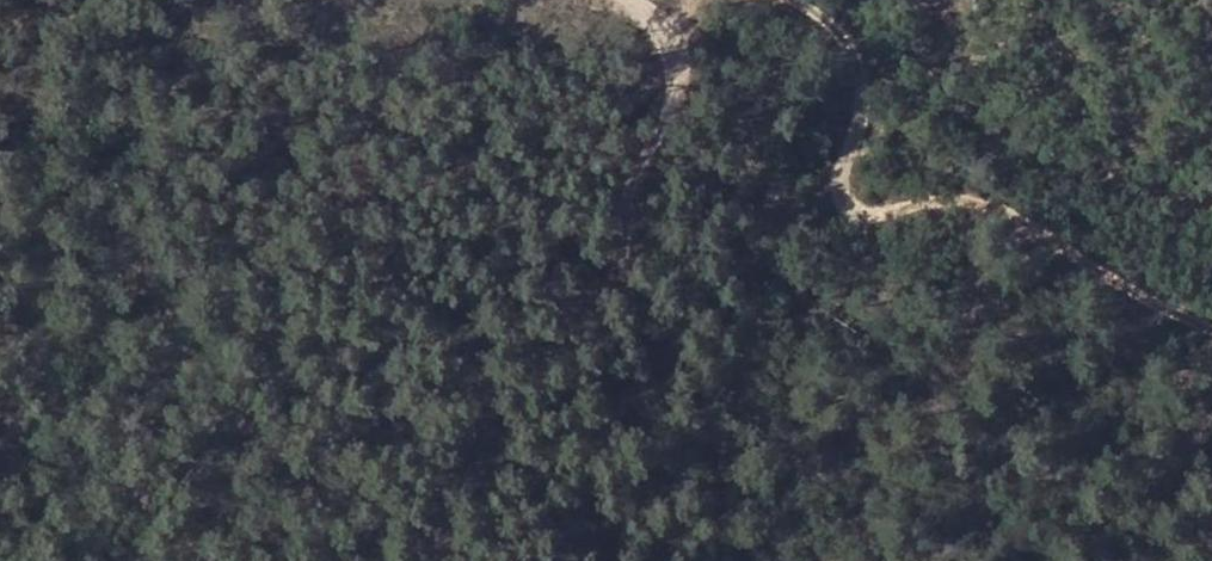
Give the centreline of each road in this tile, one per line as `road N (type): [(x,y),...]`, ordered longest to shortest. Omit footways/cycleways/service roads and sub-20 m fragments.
road 1 (track): [(622,0),(646,19),(666,62),(668,110),(576,309),(568,359),(591,414),(658,496),(688,560)]
road 2 (track): [(781,0),(814,13),(847,66),(848,186),(861,212),(975,194),(1093,269),(1211,322)]

